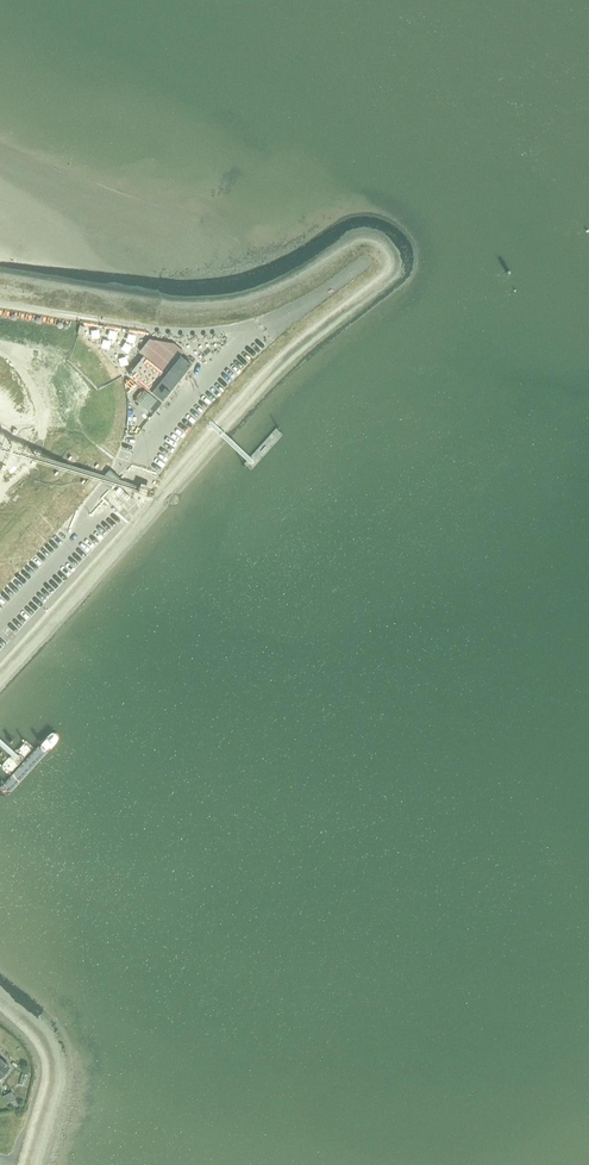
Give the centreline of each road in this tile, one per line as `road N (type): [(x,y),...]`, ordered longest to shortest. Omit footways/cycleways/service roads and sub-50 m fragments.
road 1 (unclassified): [(0,622),(134,477),(251,331)]

